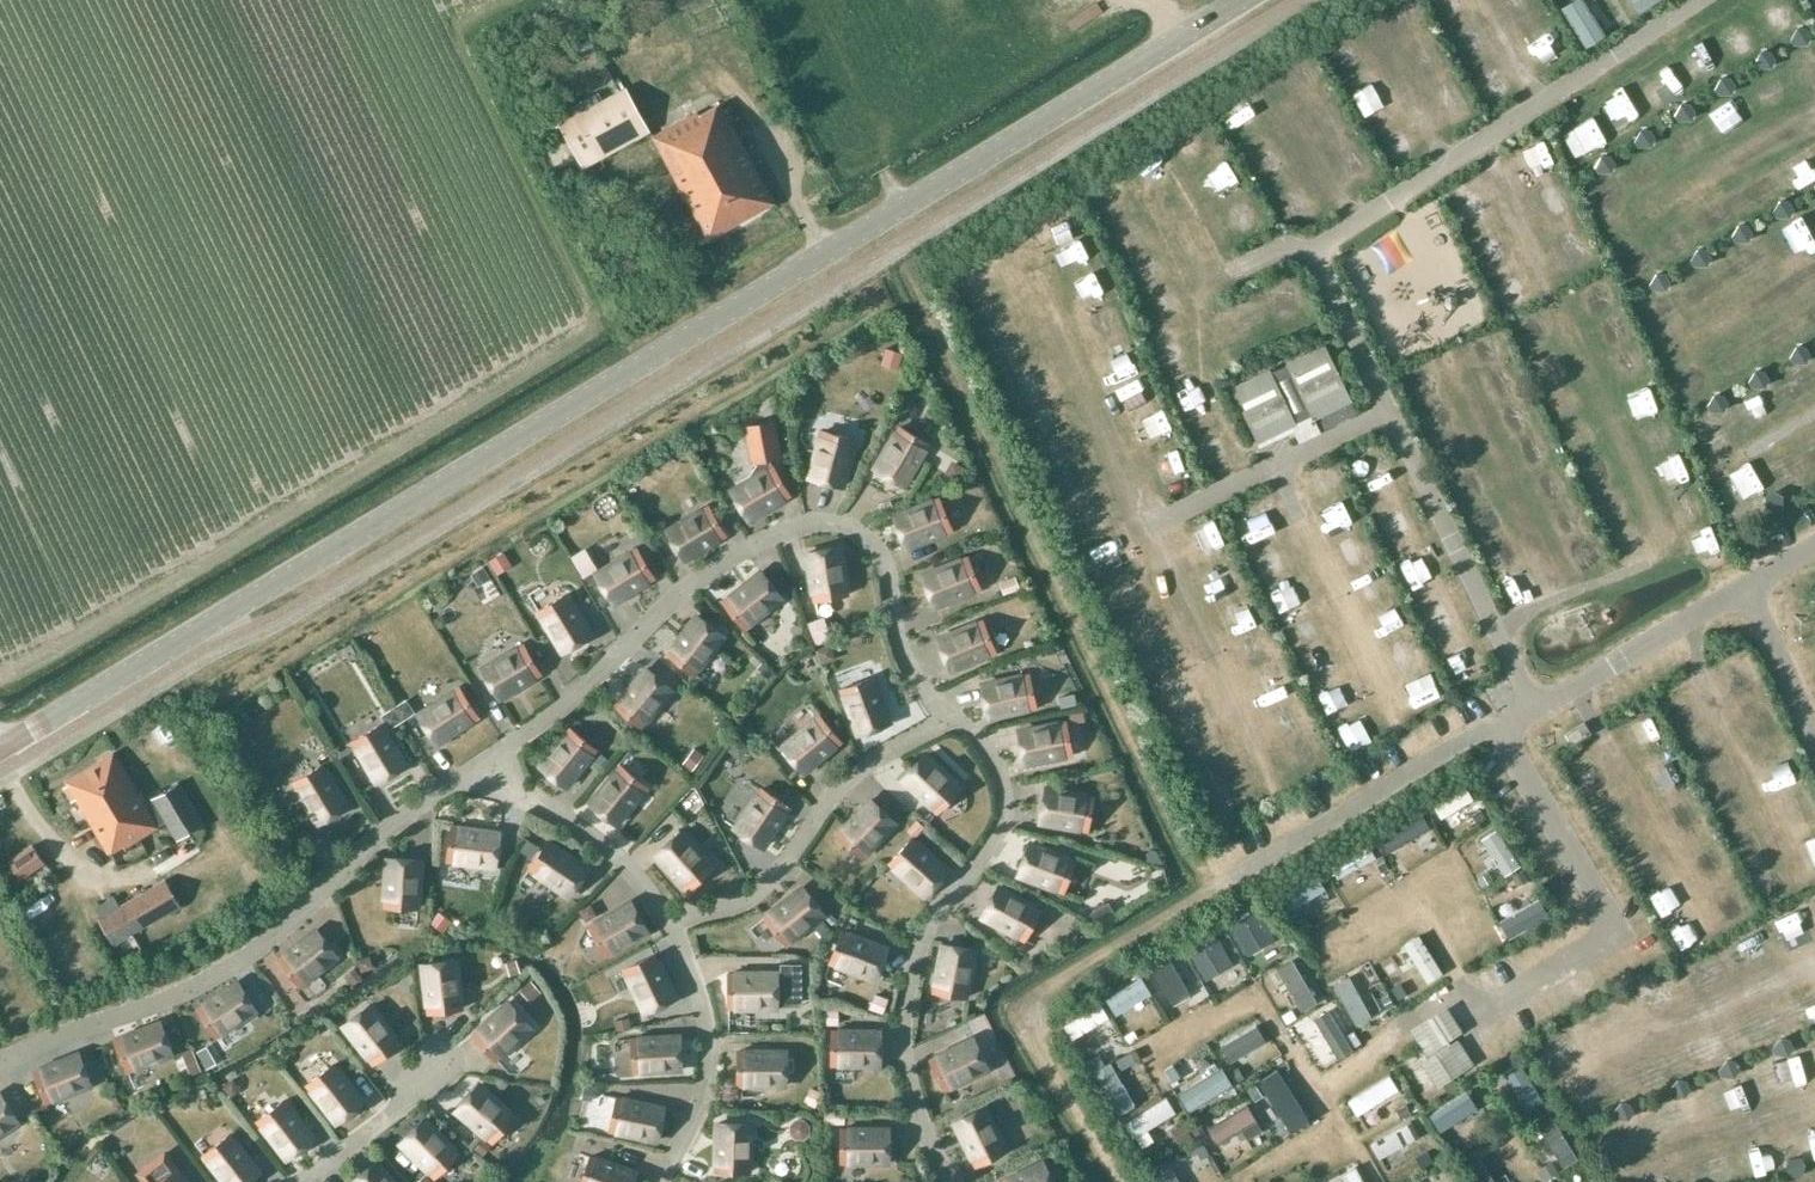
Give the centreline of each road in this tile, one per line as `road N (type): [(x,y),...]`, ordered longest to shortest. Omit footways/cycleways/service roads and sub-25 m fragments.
road 1 (tertiary): [(0,750),(1254,0)]

